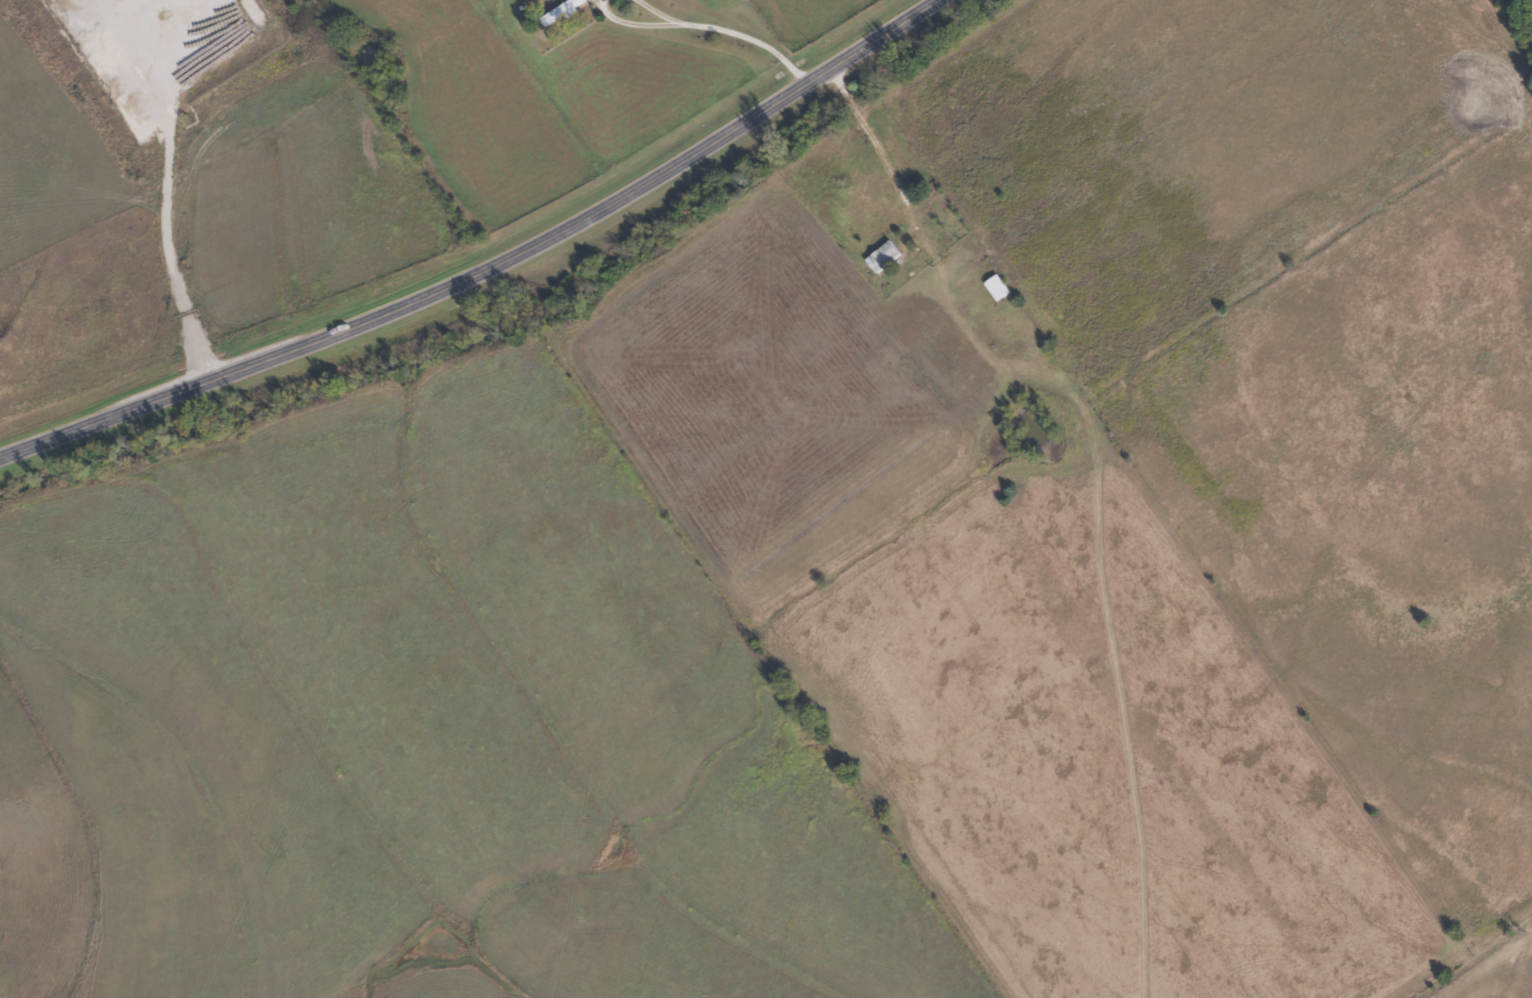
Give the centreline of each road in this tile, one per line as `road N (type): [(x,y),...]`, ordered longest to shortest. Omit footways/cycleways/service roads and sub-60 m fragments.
road 1 (primary): [(939,0),(633,194),(490,271),(0,456)]

